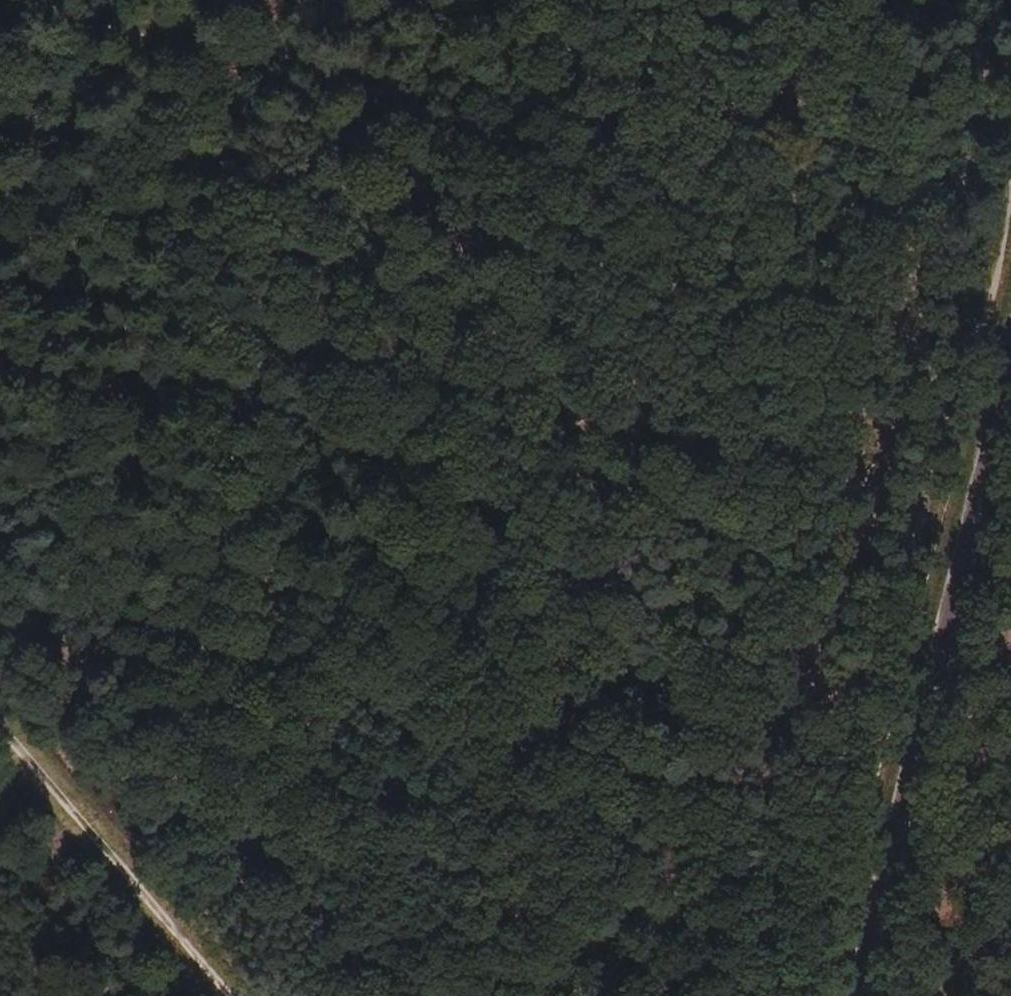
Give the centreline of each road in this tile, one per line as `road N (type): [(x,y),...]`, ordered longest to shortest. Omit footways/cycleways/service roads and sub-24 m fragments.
road 1 (unclassified): [(1010,359),(860,995)]
road 2 (track): [(0,725),(232,995)]

